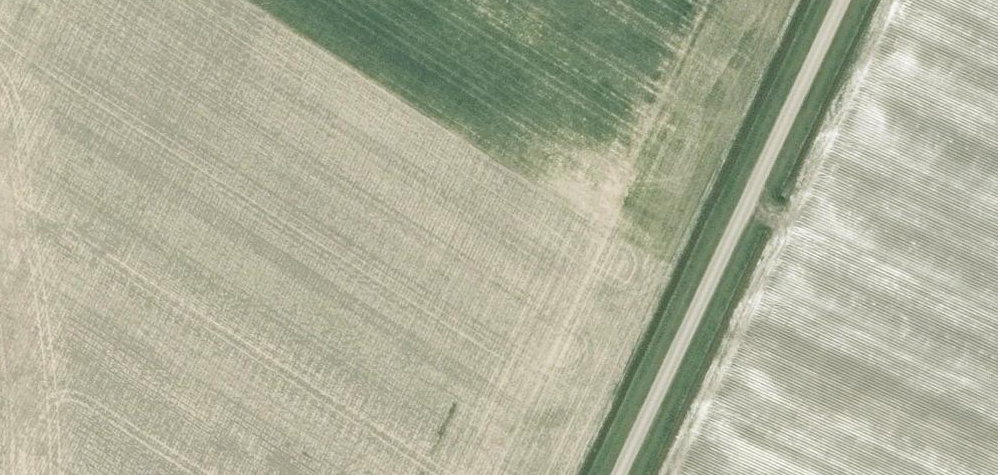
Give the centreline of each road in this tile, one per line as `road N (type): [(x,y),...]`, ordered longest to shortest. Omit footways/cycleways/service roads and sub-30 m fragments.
road 1 (unclassified): [(617,474),(841,0)]

